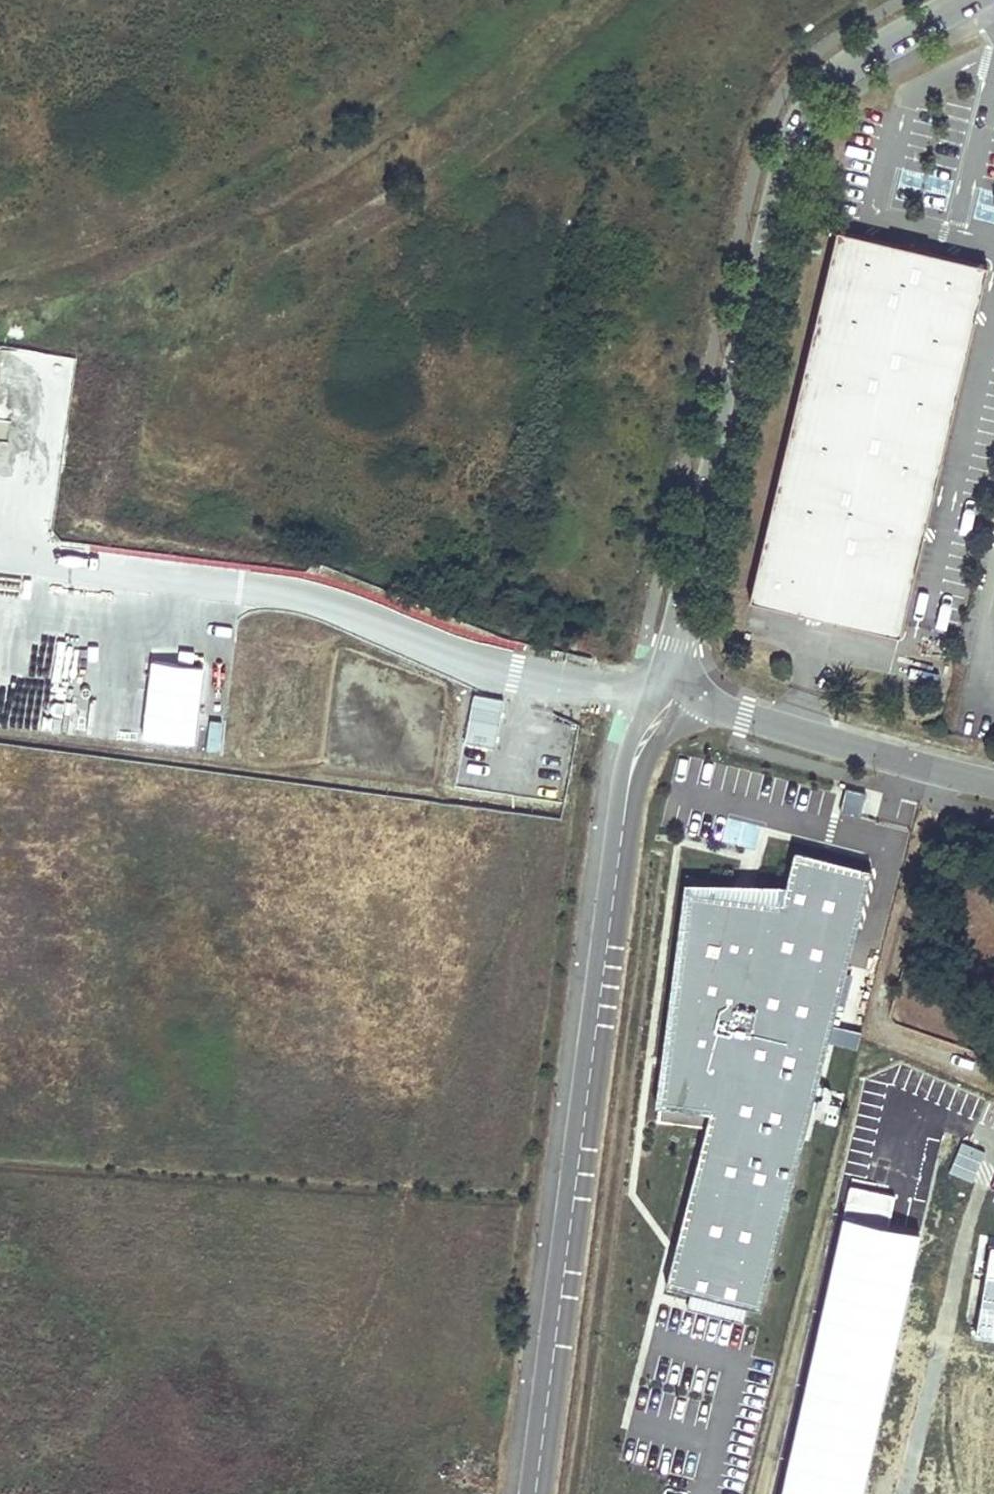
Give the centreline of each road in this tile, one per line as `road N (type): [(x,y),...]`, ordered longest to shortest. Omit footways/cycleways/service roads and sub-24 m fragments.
road 1 (unclassified): [(683,683),(666,696),(628,792),(531,1493)]
road 2 (unclassified): [(962,0),(863,53),(803,111),(676,645),(683,683)]
road 3 (unclassified): [(993,788),(744,717),(683,683)]

